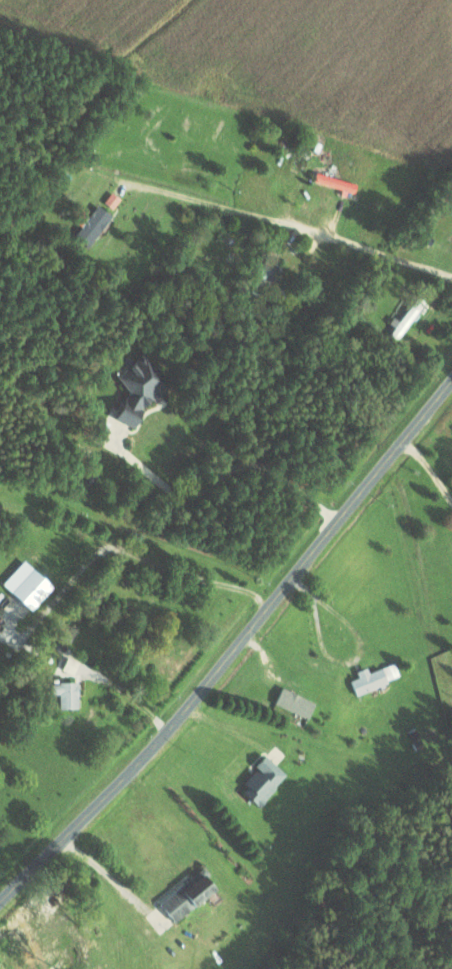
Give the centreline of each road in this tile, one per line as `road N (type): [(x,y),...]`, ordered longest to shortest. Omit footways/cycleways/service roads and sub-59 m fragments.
road 1 (residential): [(0,900),(174,725),(451,382)]

